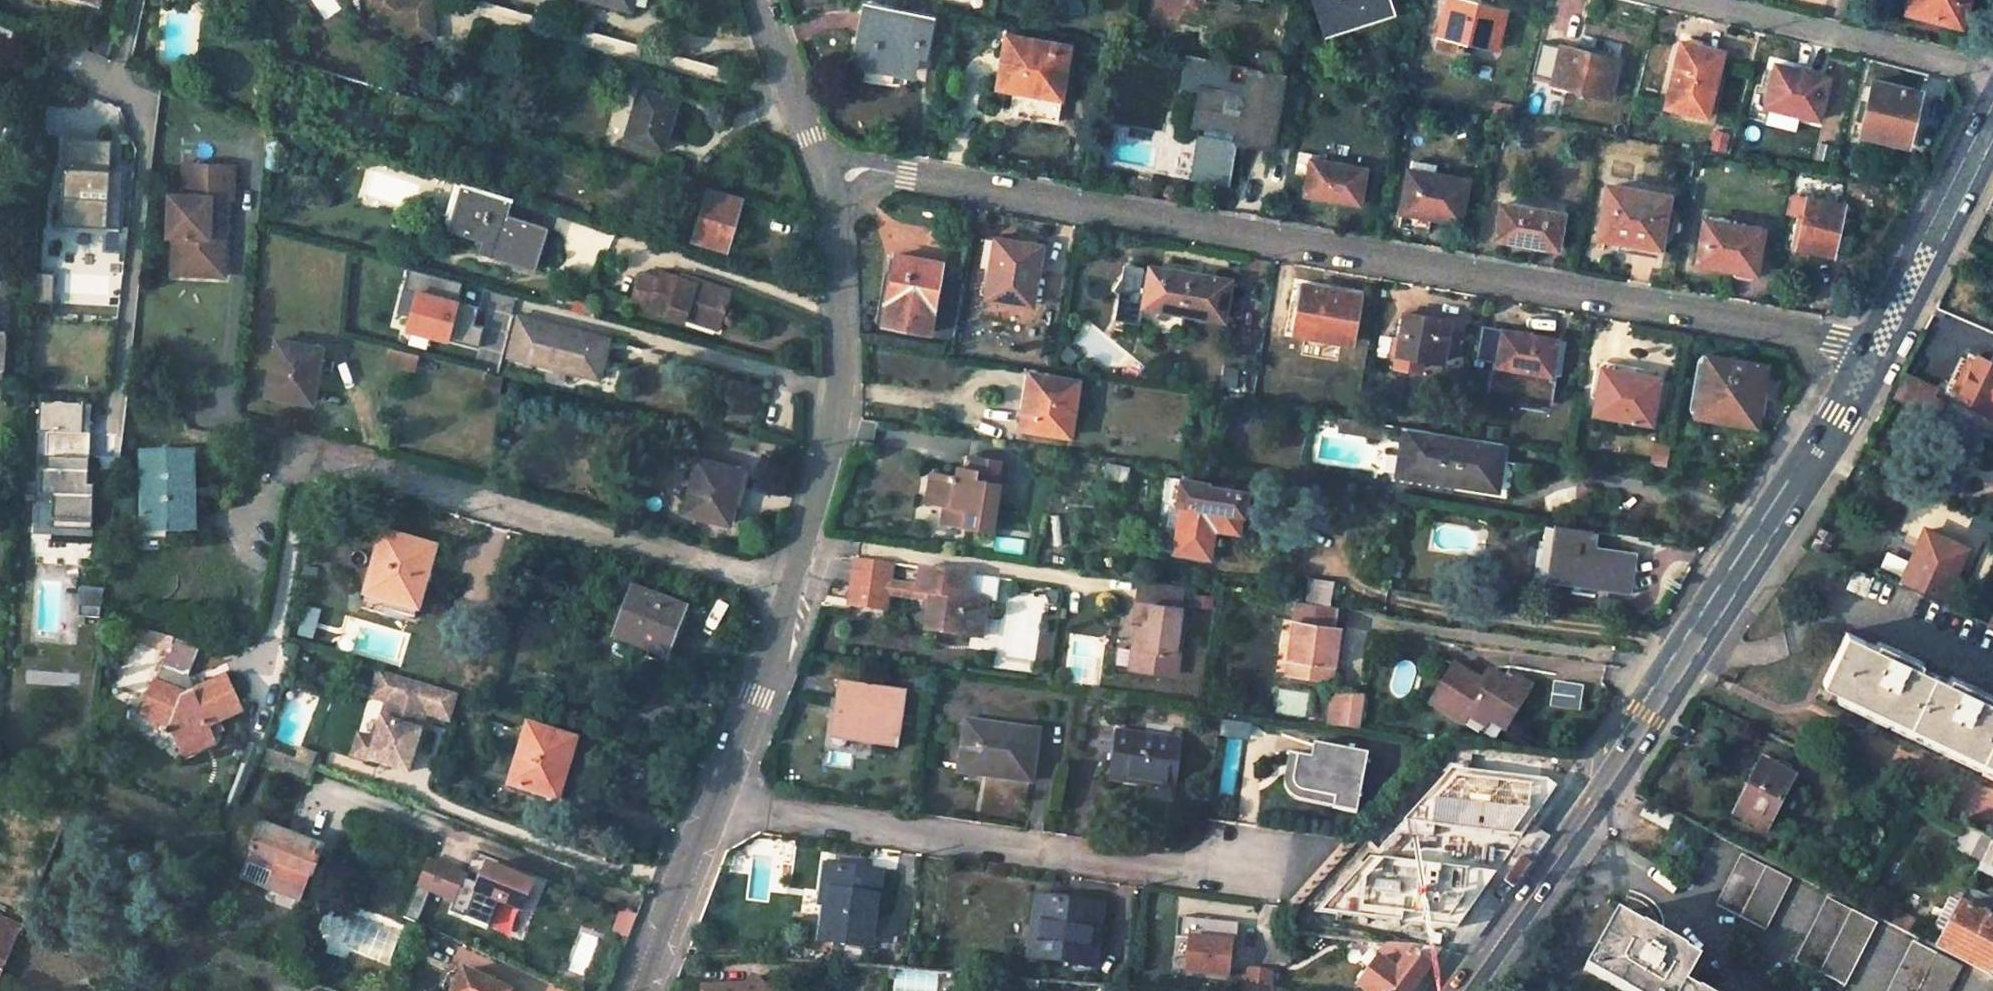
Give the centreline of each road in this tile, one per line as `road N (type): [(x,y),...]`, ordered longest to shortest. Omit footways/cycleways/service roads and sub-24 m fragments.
road 1 (residential): [(1860,345),(819,162)]
road 2 (residential): [(640,990),(792,587),(839,410),(836,216),(819,162)]
road 3 (primary): [(1860,345),(1828,407),(1593,764),(1430,990)]
road 4 (primary): [(1469,990),(1712,642),(1891,351)]
road 5 (track): [(1313,544),(1380,600),(1672,640)]
road 6 (primary): [(1992,89),(1860,345)]
road 7 (primary): [(1891,351),(1992,158)]
road 8 (track): [(268,633),(301,490),(300,449)]
road 9 (residential): [(819,162),(761,0)]

